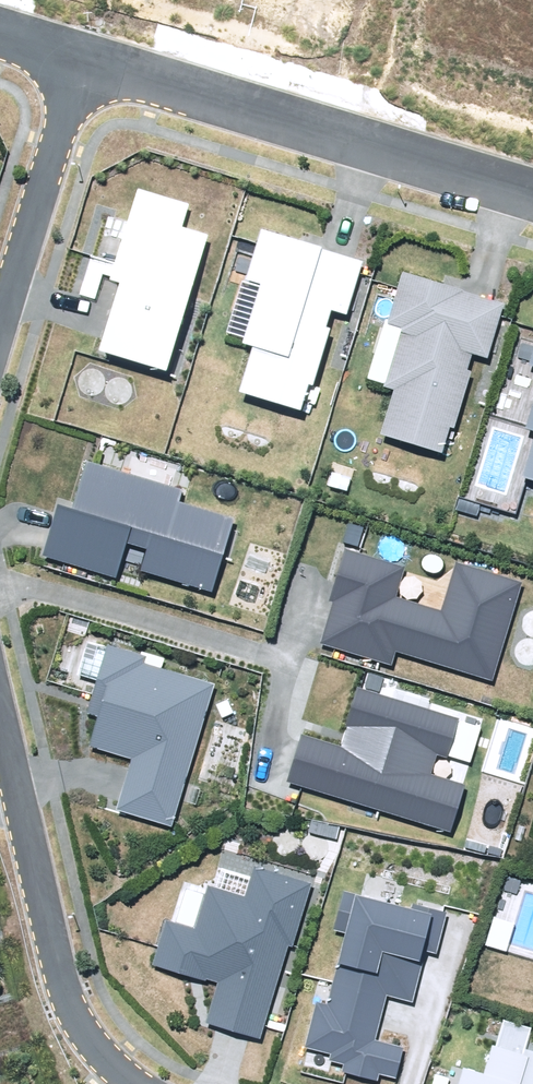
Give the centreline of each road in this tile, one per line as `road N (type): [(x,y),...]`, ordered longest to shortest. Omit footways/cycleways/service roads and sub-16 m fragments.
road 1 (residential): [(80,54),(532,193)]
road 2 (residential): [(0,702),(81,1031),(141,1083)]
road 3 (residential): [(80,54),(0,313)]

